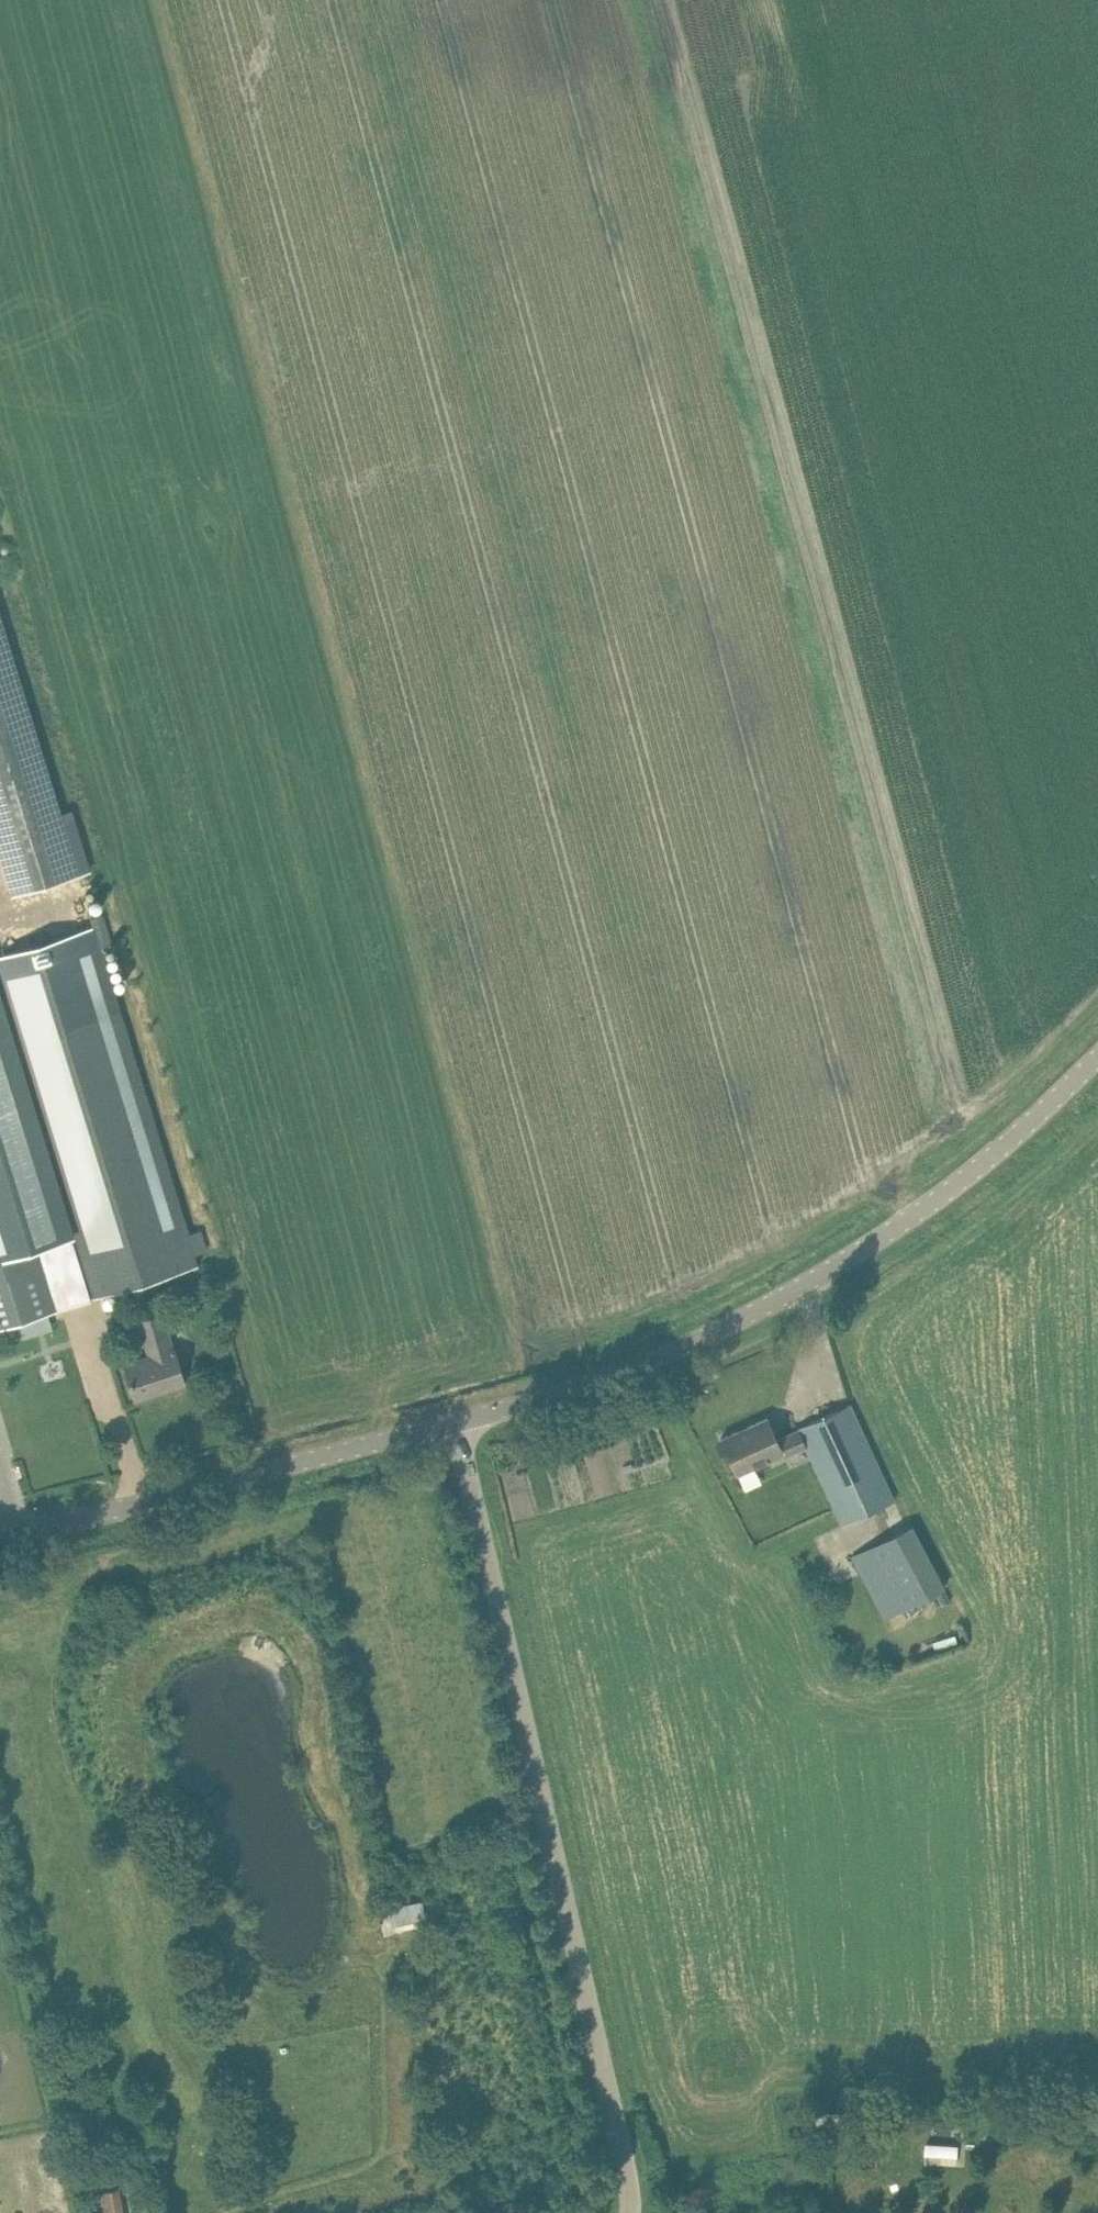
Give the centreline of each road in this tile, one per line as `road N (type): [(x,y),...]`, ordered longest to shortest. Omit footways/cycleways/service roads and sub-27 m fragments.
road 1 (tertiary): [(0,1539),(521,1409),(609,1380),(743,1320),(857,1254),(947,1193),(1097,1058)]

